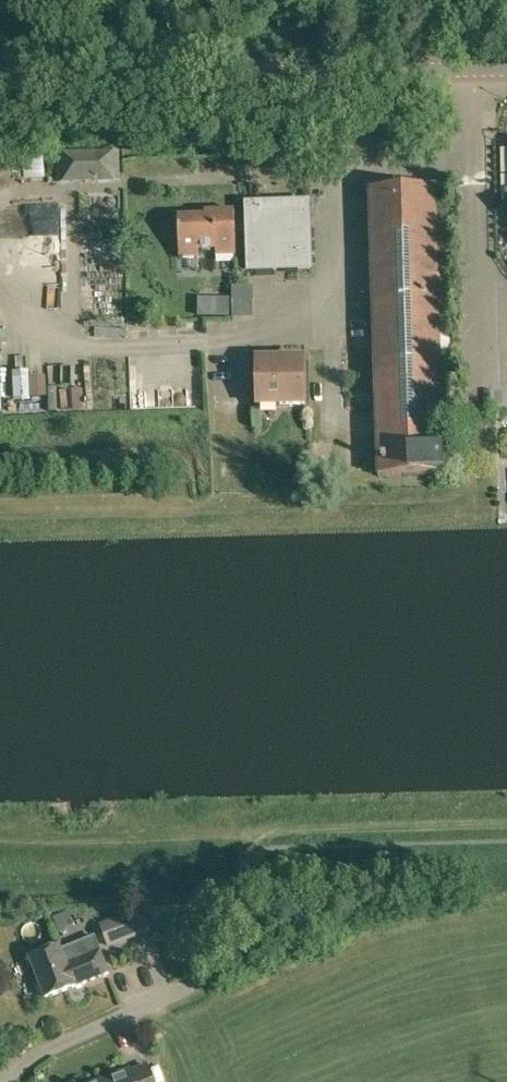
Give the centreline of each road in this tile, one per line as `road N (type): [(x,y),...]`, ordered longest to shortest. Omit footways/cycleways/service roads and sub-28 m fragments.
road 1 (secondary): [(0,76),(506,71)]
road 2 (track): [(506,822),(259,830),(240,904)]
road 3 (residential): [(5,1081),(19,1064),(195,981),(219,957),(240,904)]
road 4 (track): [(259,830),(0,840)]

